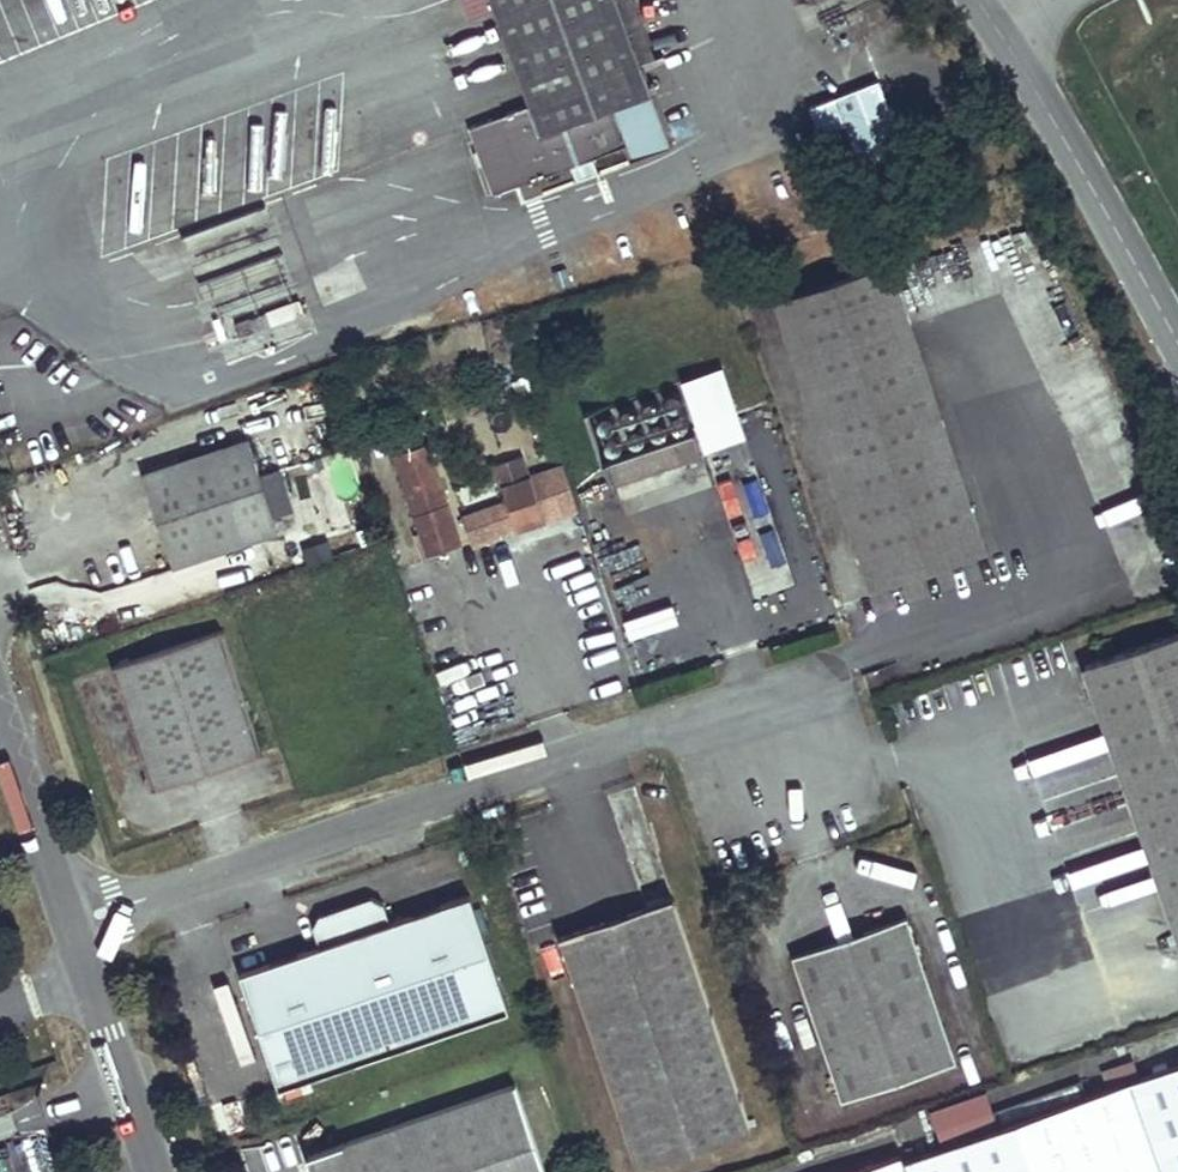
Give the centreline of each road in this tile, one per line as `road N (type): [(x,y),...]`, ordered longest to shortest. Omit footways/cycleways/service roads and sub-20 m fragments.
road 1 (unclassified): [(69,924),(762,689),(798,794)]
road 2 (residential): [(956,0),(1177,344)]
road 3 (unclassified): [(69,924),(153,1171)]
road 4 (unclassified): [(0,715),(69,924)]

